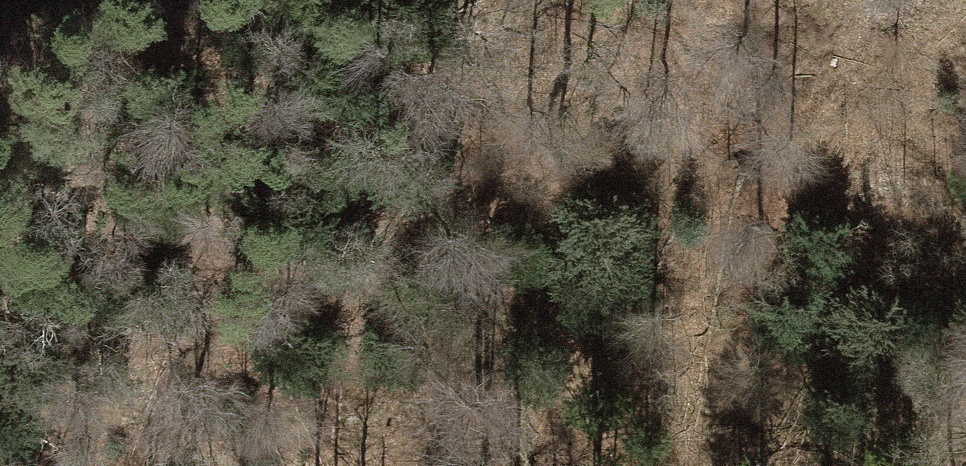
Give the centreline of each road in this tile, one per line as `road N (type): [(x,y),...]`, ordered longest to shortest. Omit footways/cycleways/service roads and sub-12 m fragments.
road 1 (motorway): [(0,261),(965,458)]
road 2 (motorway): [(965,112),(414,0)]

